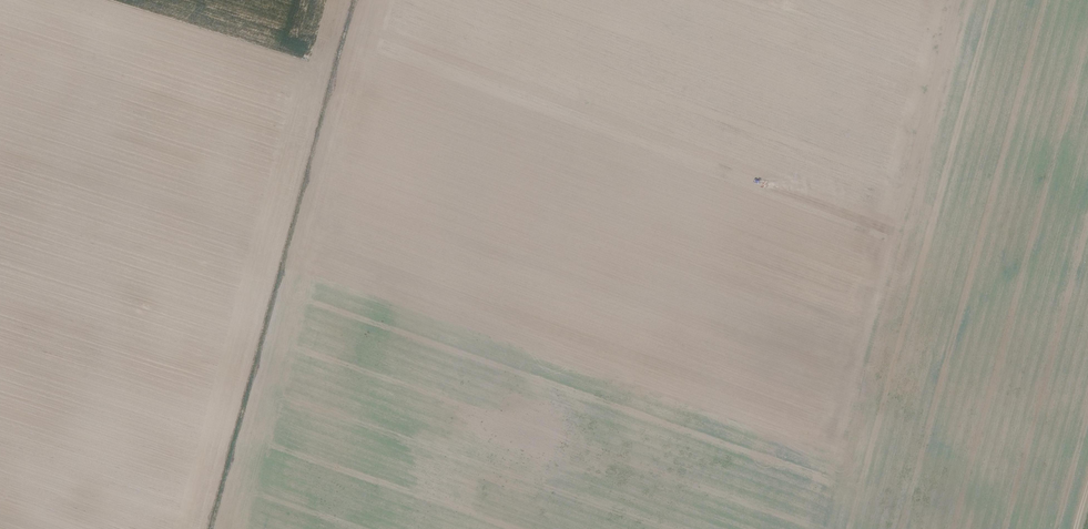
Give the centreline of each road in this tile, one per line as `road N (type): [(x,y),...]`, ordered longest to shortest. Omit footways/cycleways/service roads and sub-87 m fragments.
road 1 (track): [(211,528),(356,0)]

